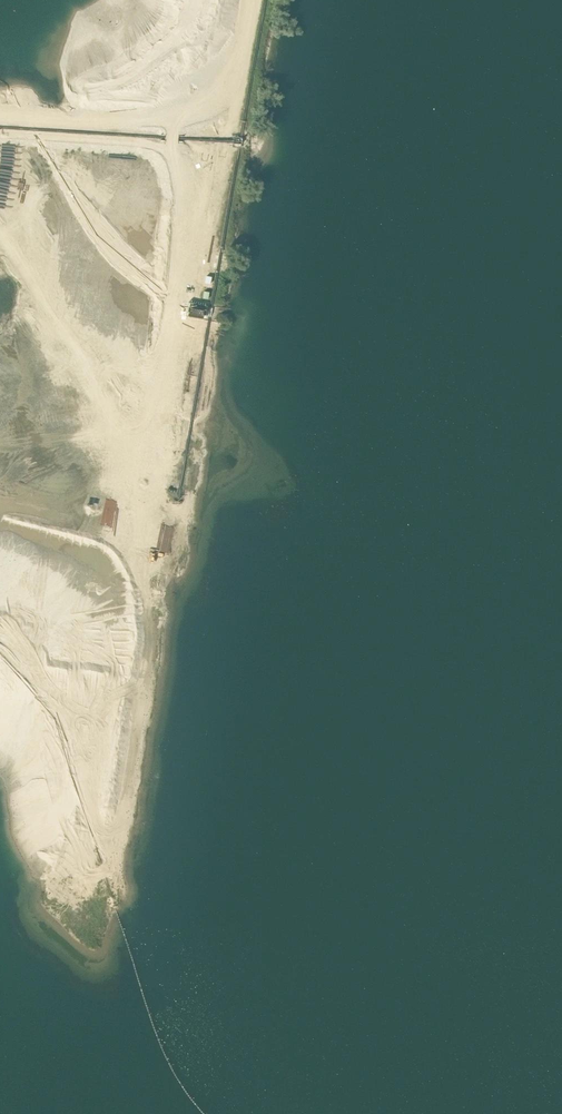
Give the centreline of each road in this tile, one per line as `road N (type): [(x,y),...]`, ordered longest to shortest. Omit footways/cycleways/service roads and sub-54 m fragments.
road 1 (track): [(181,423),(253,0)]

